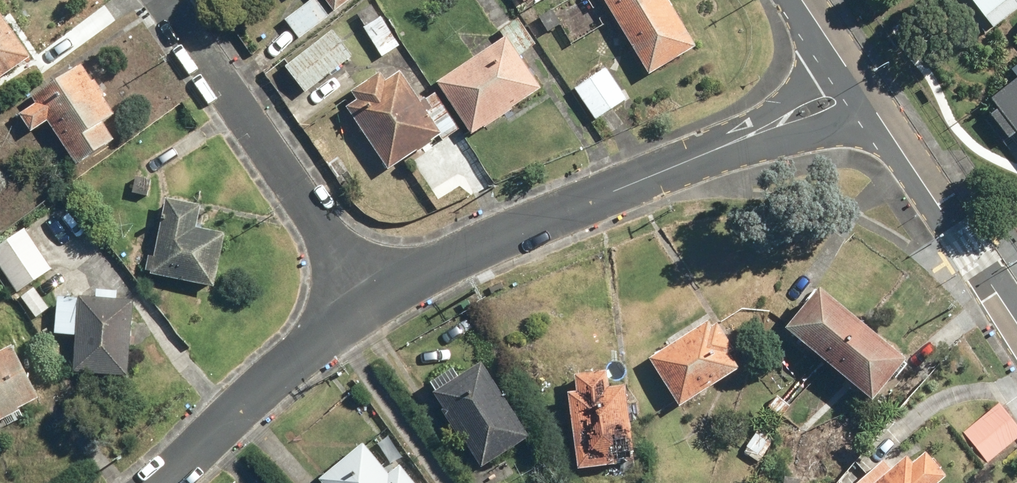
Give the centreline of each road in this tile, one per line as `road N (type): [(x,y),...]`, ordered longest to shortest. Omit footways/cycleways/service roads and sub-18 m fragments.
road 1 (residential): [(377,296),(829,106),(858,84)]
road 2 (residential): [(169,0),(377,296)]
road 3 (residential): [(155,482),(377,296)]
road 4 (residential): [(858,84),(1016,318)]

